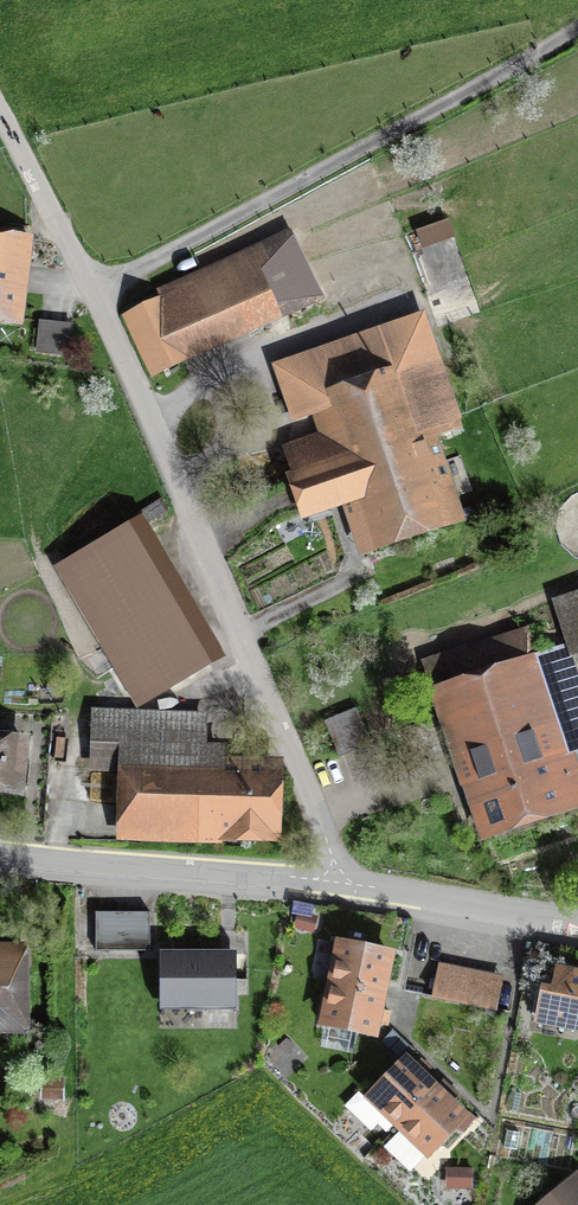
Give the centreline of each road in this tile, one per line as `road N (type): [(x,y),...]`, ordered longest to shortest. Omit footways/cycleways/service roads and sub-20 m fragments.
road 1 (unclassified): [(91,289),(346,885)]
road 2 (unclassified): [(577,35),(91,289)]
road 3 (residential): [(346,885),(0,849)]
road 4 (residential): [(577,923),(346,885)]
road 5 (unclassified): [(0,101),(91,289)]

